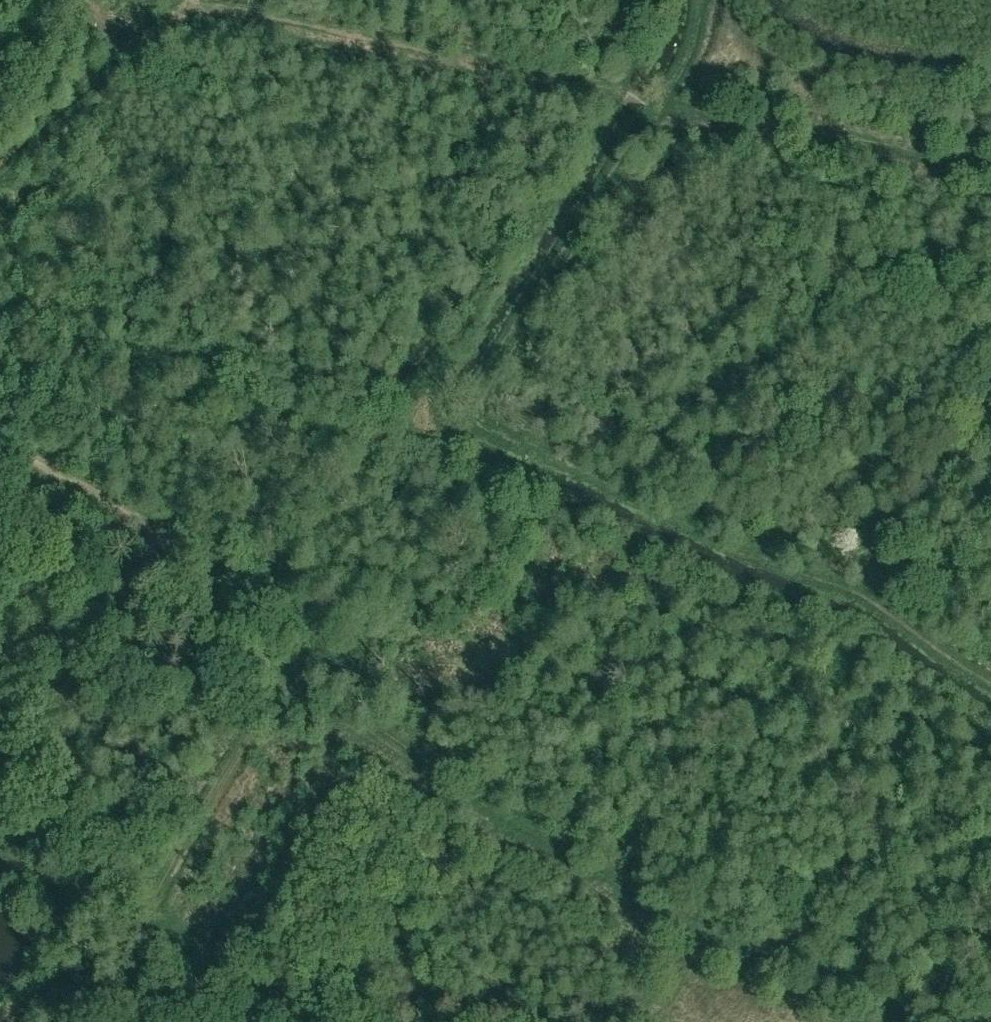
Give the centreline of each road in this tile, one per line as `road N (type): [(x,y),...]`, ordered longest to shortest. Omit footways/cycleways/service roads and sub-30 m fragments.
road 1 (track): [(0,447),(82,490),(200,576),(338,706),(624,891),(864,1021)]

